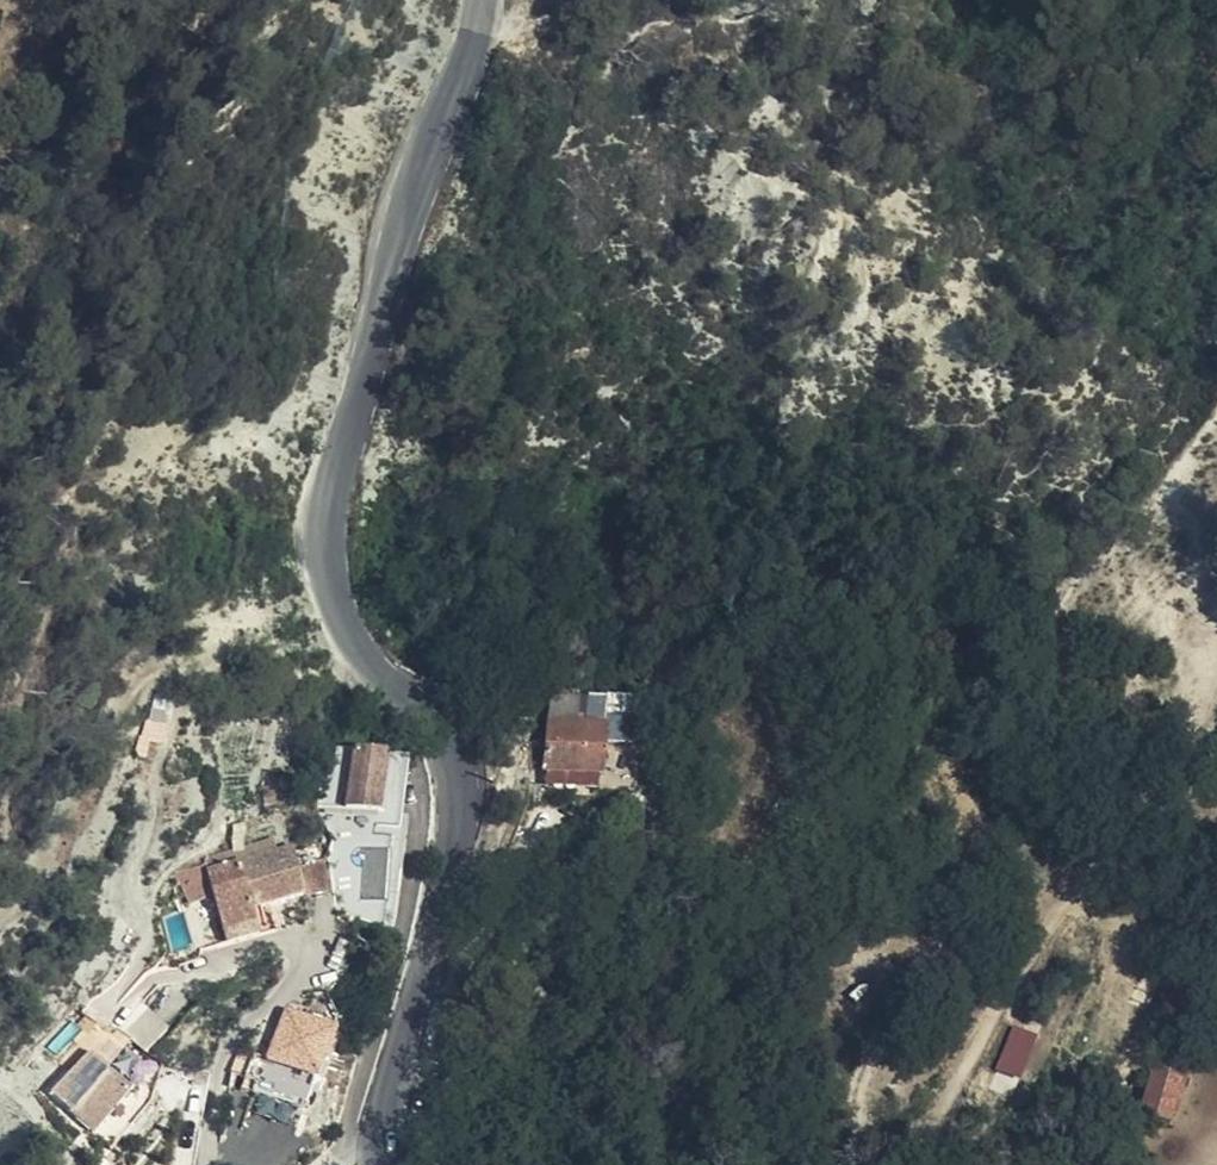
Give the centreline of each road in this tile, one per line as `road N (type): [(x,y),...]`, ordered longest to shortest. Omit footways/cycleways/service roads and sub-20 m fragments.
road 1 (tertiary): [(372,1164),(461,803),(456,759),(435,718),(380,674),(337,599),(327,527),(342,452),(482,0)]

